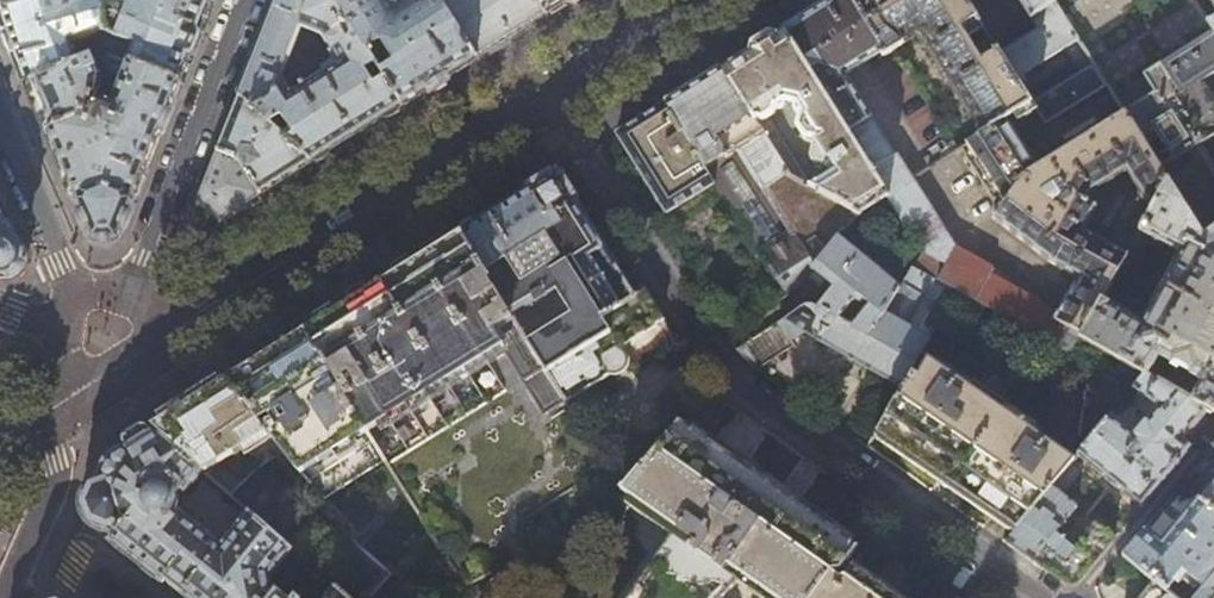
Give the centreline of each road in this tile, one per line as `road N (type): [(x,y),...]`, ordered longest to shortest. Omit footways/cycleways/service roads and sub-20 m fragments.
road 1 (secondary): [(162,339),(696,0)]
road 2 (residential): [(135,291),(246,0)]
road 3 (residential): [(8,597),(57,481),(66,400)]
road 4 (residential): [(0,118),(70,287)]

